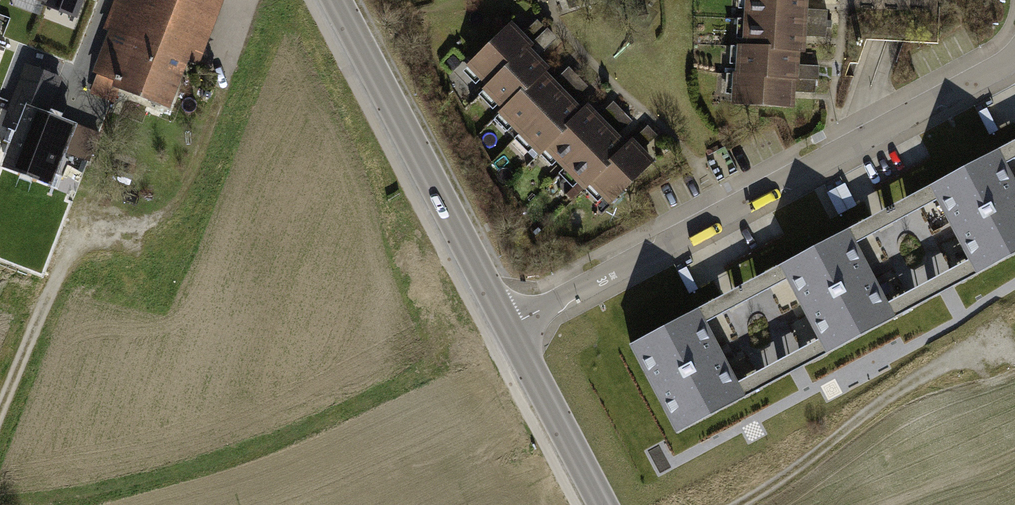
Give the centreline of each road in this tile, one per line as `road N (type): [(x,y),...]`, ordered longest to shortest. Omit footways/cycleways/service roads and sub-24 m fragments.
road 1 (residential): [(508,325),(1014,53)]
road 2 (tertiary): [(336,0),(508,325)]
road 3 (track): [(738,504),(988,336)]
road 4 (tertiary): [(508,325),(604,504)]

